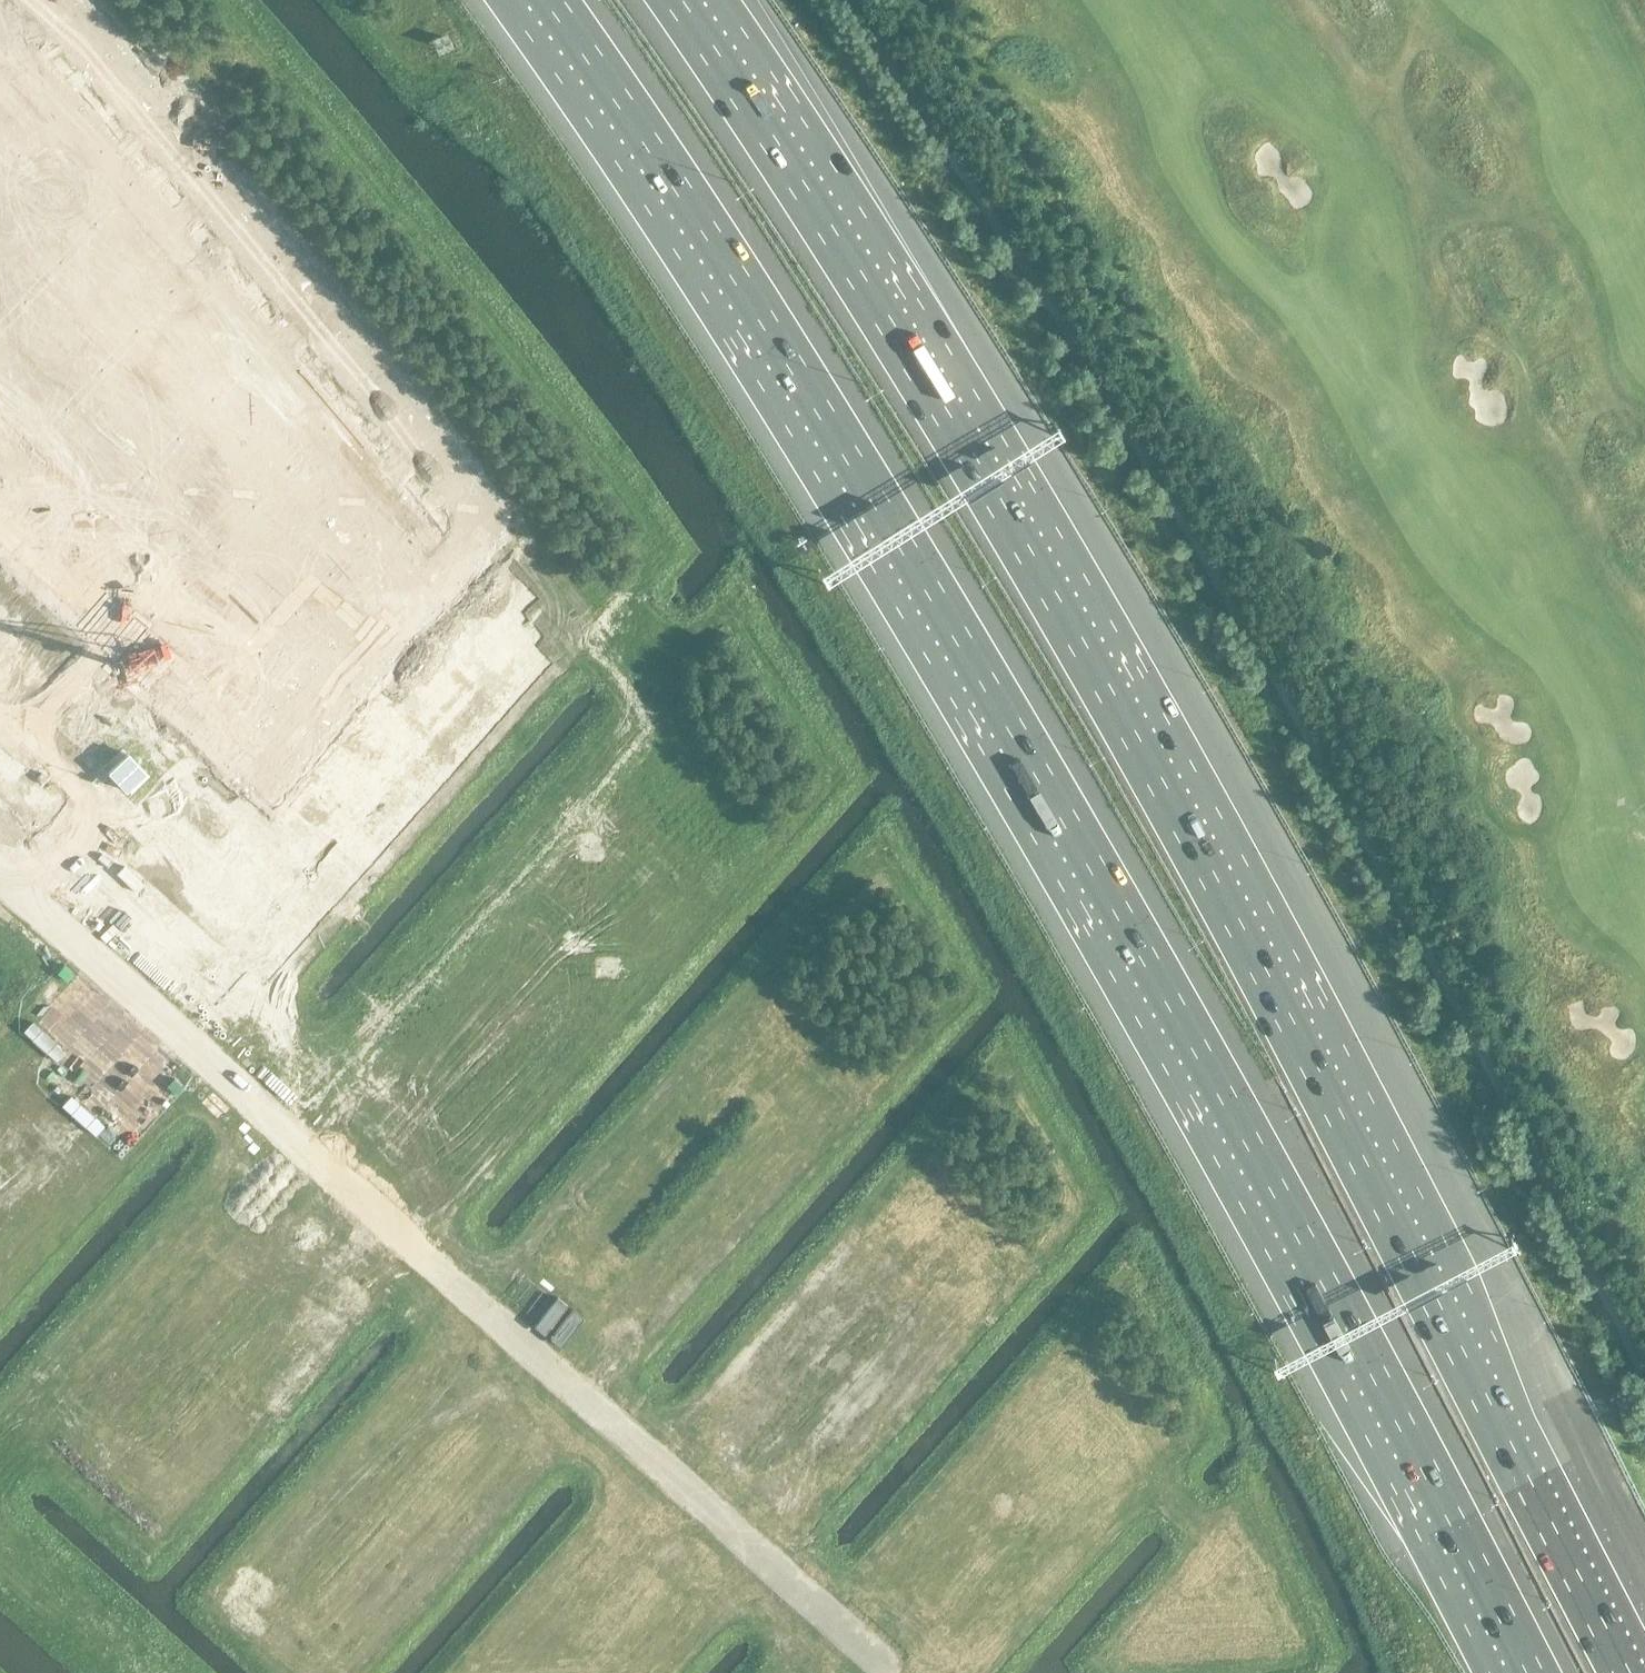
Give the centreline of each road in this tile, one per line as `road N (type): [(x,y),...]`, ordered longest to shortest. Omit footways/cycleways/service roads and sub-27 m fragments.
road 1 (motorway): [(555,0),(711,230),(988,676),(1273,1175),(1534,1672)]
road 2 (motorway): [(1631,1672),(1335,1120),(1215,876),(945,417),(672,0)]
road 3 (unclassified): [(880,1672),(0,880)]

